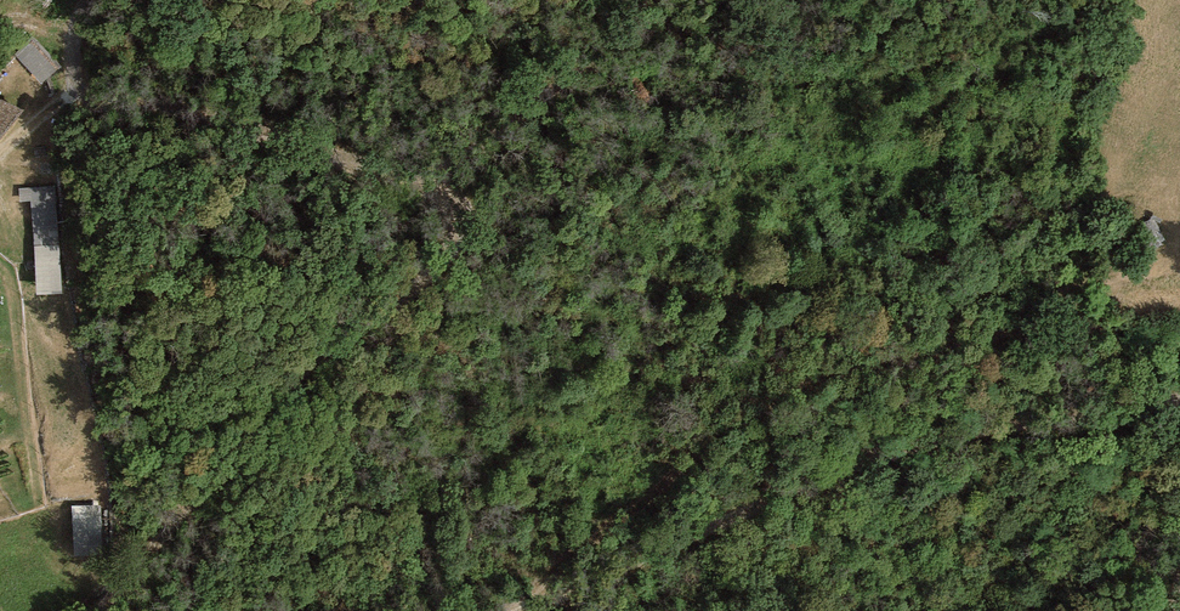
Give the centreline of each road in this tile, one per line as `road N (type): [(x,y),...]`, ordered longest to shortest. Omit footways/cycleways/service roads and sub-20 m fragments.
road 1 (track): [(106,0),(89,40),(88,88),(144,141),(373,112),(470,164),(472,242),(418,301),(307,392),(82,610)]
road 2 (track): [(527,610),(1011,413),(1179,401)]
road 3 (track): [(518,610),(721,424),(1067,268)]

